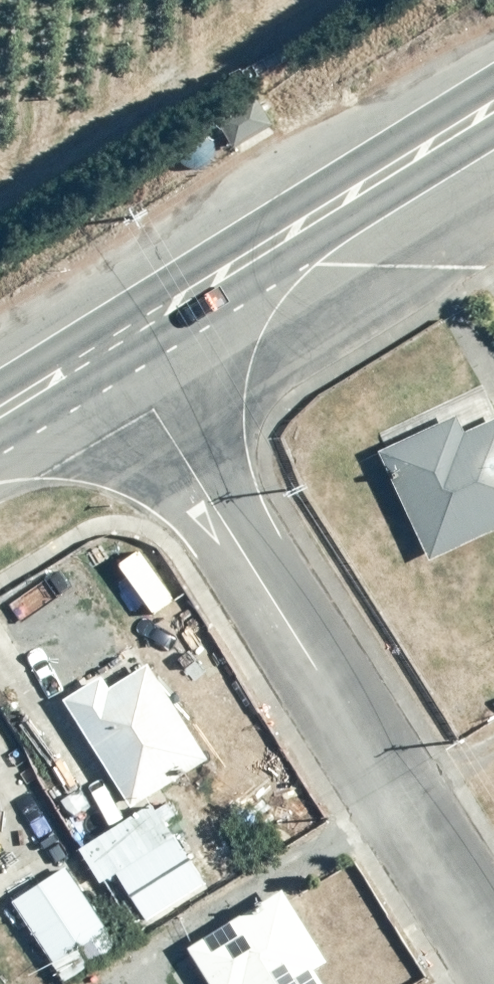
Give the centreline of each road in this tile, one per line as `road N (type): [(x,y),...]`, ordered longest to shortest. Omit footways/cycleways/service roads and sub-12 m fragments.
road 1 (residential): [(493,952),(112,343)]
road 2 (primary): [(112,343),(493,106)]
road 3 (primary): [(0,412),(112,343)]

